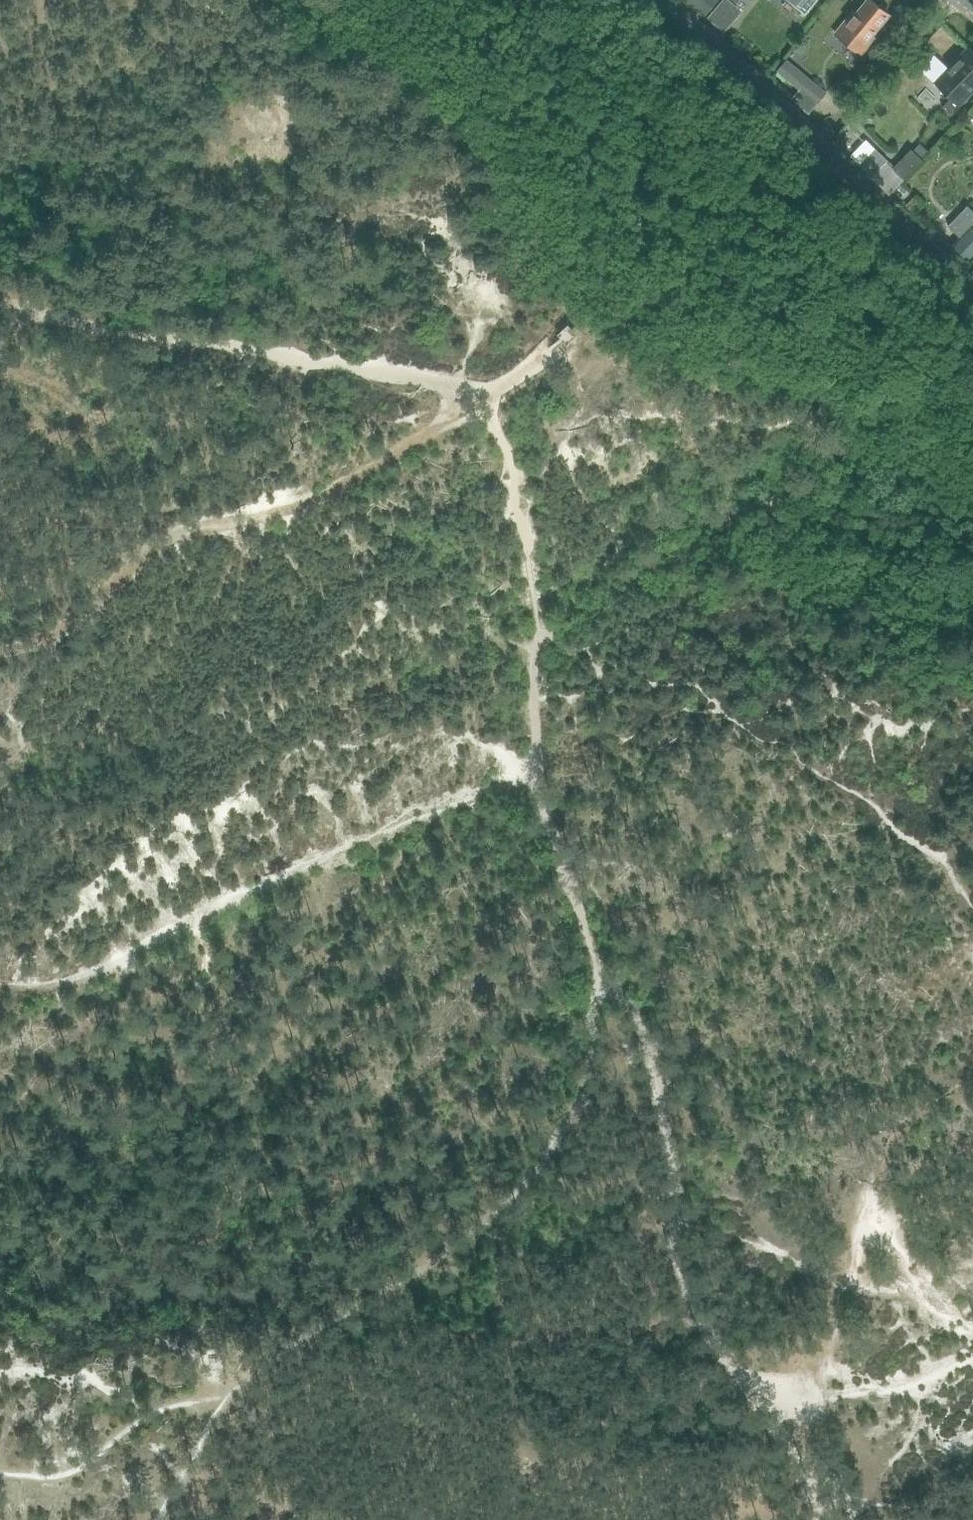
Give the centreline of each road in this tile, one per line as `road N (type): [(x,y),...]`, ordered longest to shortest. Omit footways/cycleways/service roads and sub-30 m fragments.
road 1 (residential): [(819,137),(972,281)]
road 2 (residential): [(665,0),(819,137)]
road 3 (residential): [(951,0),(819,137)]

